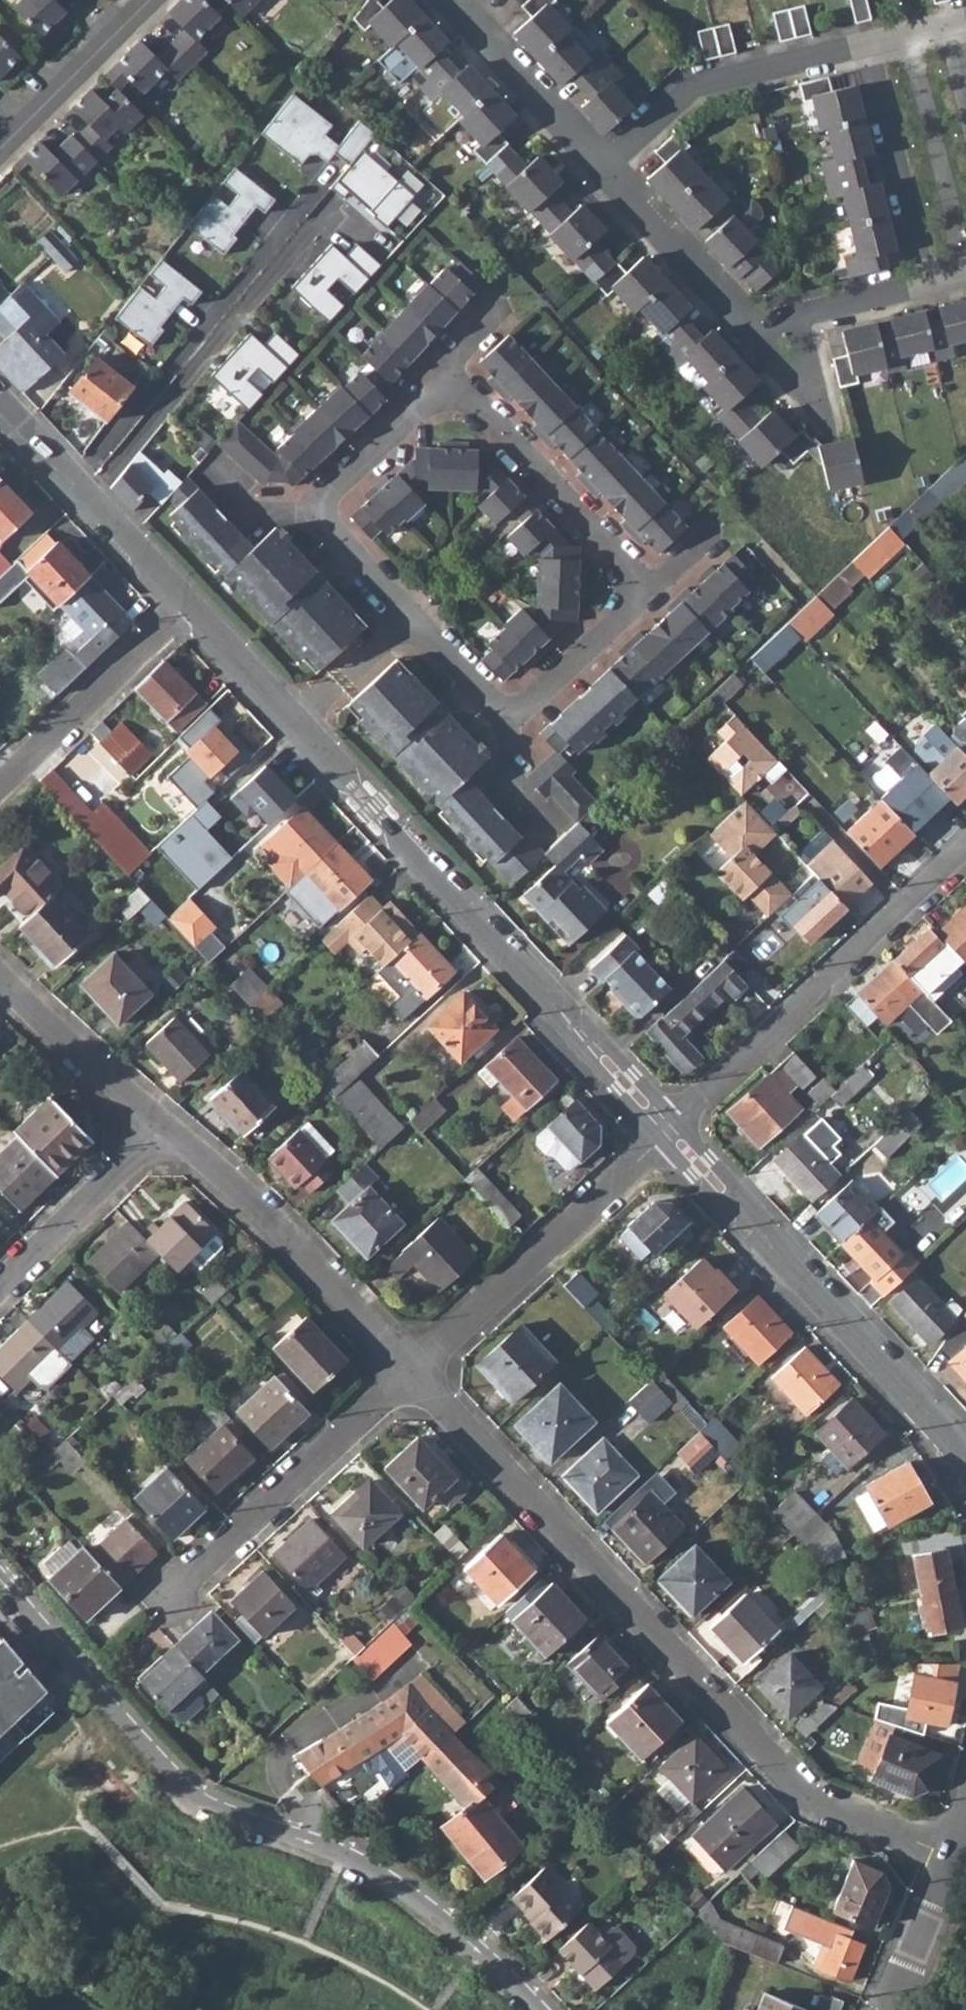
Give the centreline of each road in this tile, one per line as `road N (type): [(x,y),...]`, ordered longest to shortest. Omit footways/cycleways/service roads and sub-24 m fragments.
road 1 (residential): [(413,1365),(807,1794),(952,1857)]
road 2 (residential): [(0,1580),(189,1787),(393,1878),(542,2009)]
road 3 (residential): [(296,718),(669,1121)]
road 4 (residential): [(669,1121),(965,1457)]
road 5 (residential): [(669,1121),(965,838)]
road 6 (residential): [(669,1121),(413,1365)]
road 7 (residential): [(163,1120),(269,1212),(413,1365)]
road 8 (residential): [(413,1365),(172,1586)]
road 9 (residential): [(604,174),(692,89),(869,50)]
road 10 (residential): [(448,391),(646,588)]
road 11 (residential): [(188,594),(0,779)]
road 12 (residential): [(0,410),(188,594)]
road 13 (residential): [(869,50),(925,285)]
road 14 (residential): [(444,0),(604,174)]
road 15 (residential): [(163,1120),(0,1278)]
road 16 (residential): [(0,971),(163,1120)]
road 17 (residential): [(604,174),(743,330)]
road 18 (residential): [(0,144),(147,0)]
road 19 (residential): [(646,588),(504,716)]
road 20 (residential): [(743,330),(925,285)]
road 21 (residential): [(319,514),(448,391)]
road 22 (residential): [(188,594),(296,718)]
road 23 (residential): [(952,1857),(890,2009)]
road 24 (residential): [(296,718),(409,614)]
road 25 (residential): [(504,716),(409,614)]
road 26 (residential): [(319,514),(244,511),(202,468)]
road 27 (residential): [(409,614),(319,514)]
road 28 (residential): [(549,829),(509,781),(504,716)]

